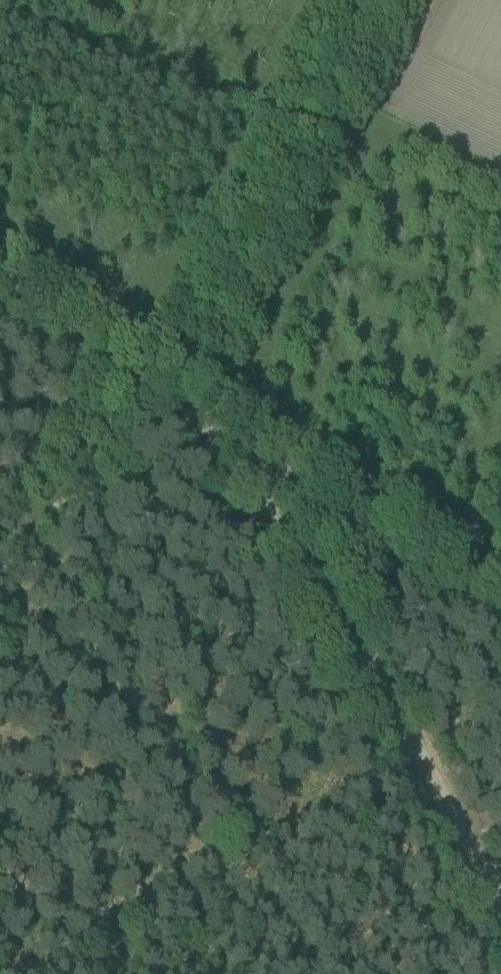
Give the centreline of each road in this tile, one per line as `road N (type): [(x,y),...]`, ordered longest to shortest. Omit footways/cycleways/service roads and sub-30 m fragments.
road 1 (track): [(253,464),(500,892)]
road 2 (track): [(144,389),(500,626)]
road 3 (track): [(144,389),(0,292)]
road 4 (track): [(0,550),(60,490),(109,422)]

